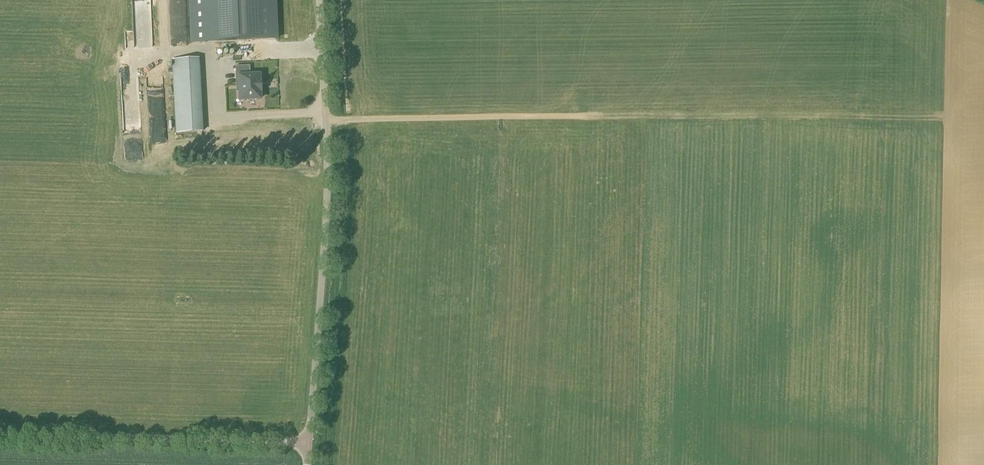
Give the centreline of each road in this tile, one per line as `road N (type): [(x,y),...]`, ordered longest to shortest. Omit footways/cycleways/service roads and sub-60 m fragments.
road 1 (unclassified): [(316,443),(334,229),(323,0)]
road 2 (unclassified): [(0,435),(316,443)]

